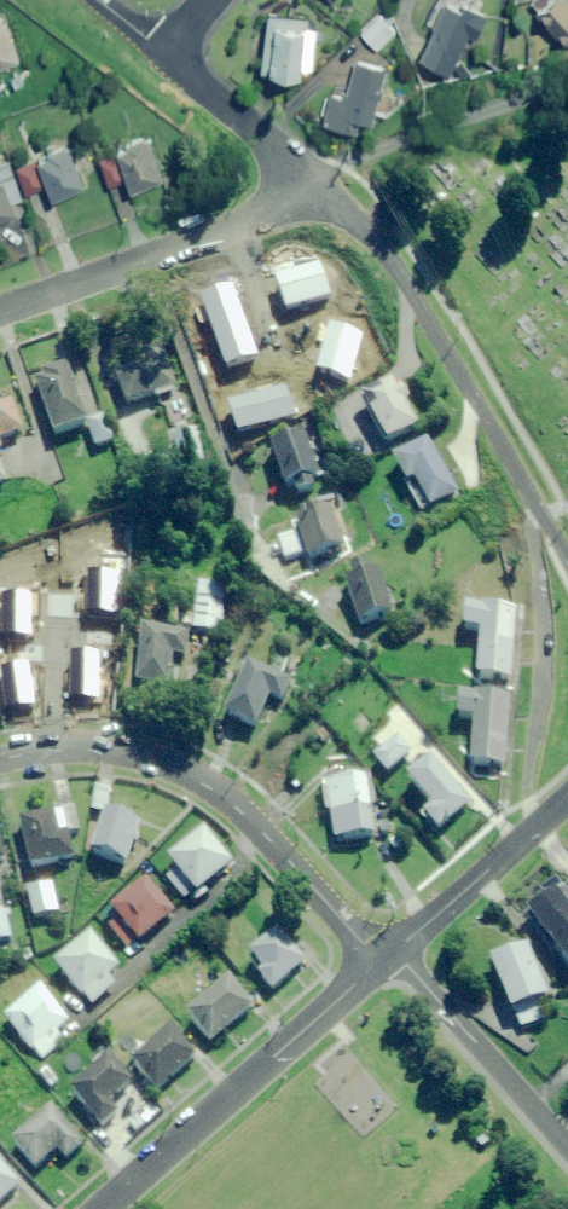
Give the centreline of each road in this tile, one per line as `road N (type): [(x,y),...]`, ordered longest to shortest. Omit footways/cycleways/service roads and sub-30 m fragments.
road 1 (residential): [(567,568),(402,283),(334,211),(291,192)]
road 2 (residential): [(0,758),(90,750),(132,756),(204,785),(263,833),(377,963)]
road 3 (residential): [(99,1208),(377,963)]
road 4 (residential): [(0,310),(256,218),(291,192)]
road 5 (residential): [(567,1149),(392,951)]
road 6 (residential): [(392,951),(567,797)]
road 7 (residential): [(291,192),(296,176),(285,160),(199,84),(179,50)]

